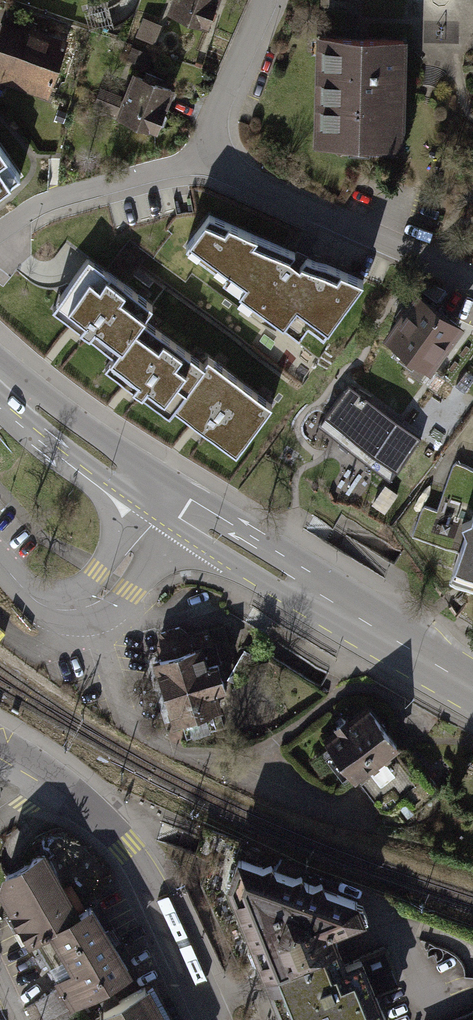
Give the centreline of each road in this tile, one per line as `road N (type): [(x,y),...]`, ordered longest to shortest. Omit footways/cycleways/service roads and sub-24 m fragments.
road 1 (primary): [(0,380),(170,500),(472,688)]
road 2 (residential): [(472,280),(346,228),(214,158)]
road 3 (residential): [(213,1019),(141,868),(63,782)]
road 4 (residential): [(0,232),(35,210),(214,158)]
road 5 (residential): [(214,158),(212,124),(266,0)]

